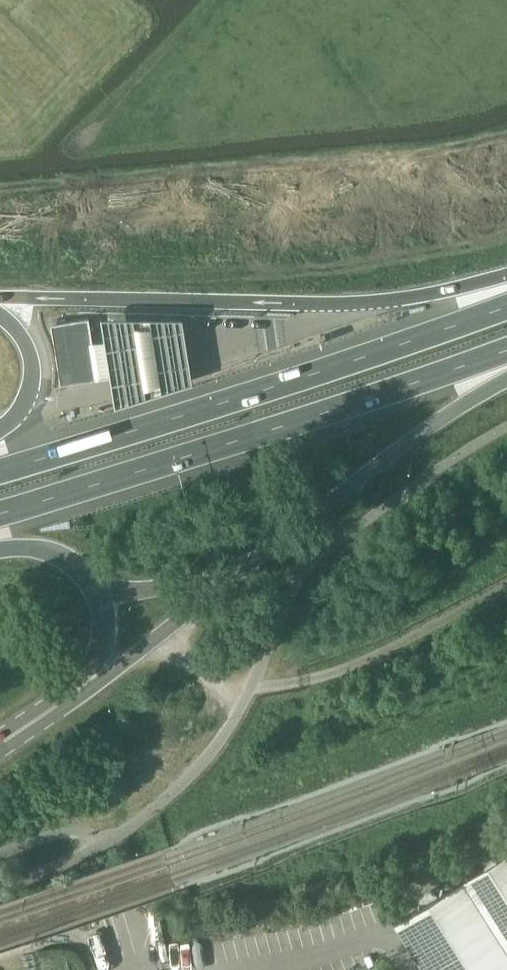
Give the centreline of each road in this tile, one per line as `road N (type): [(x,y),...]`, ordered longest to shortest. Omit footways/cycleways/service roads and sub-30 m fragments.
road 1 (motorway): [(75,692),(123,666),(506,372)]
road 2 (motorway): [(506,307),(0,471)]
road 3 (motorway): [(0,515),(506,351)]
road 4 (motorway): [(355,302),(33,297),(0,304)]
road 5 (motorway): [(0,548),(62,553),(99,587),(106,631),(75,692)]
road 6 (motorway): [(506,277),(355,302)]
road 7 (motorway): [(0,307),(33,370),(27,398),(0,429)]

